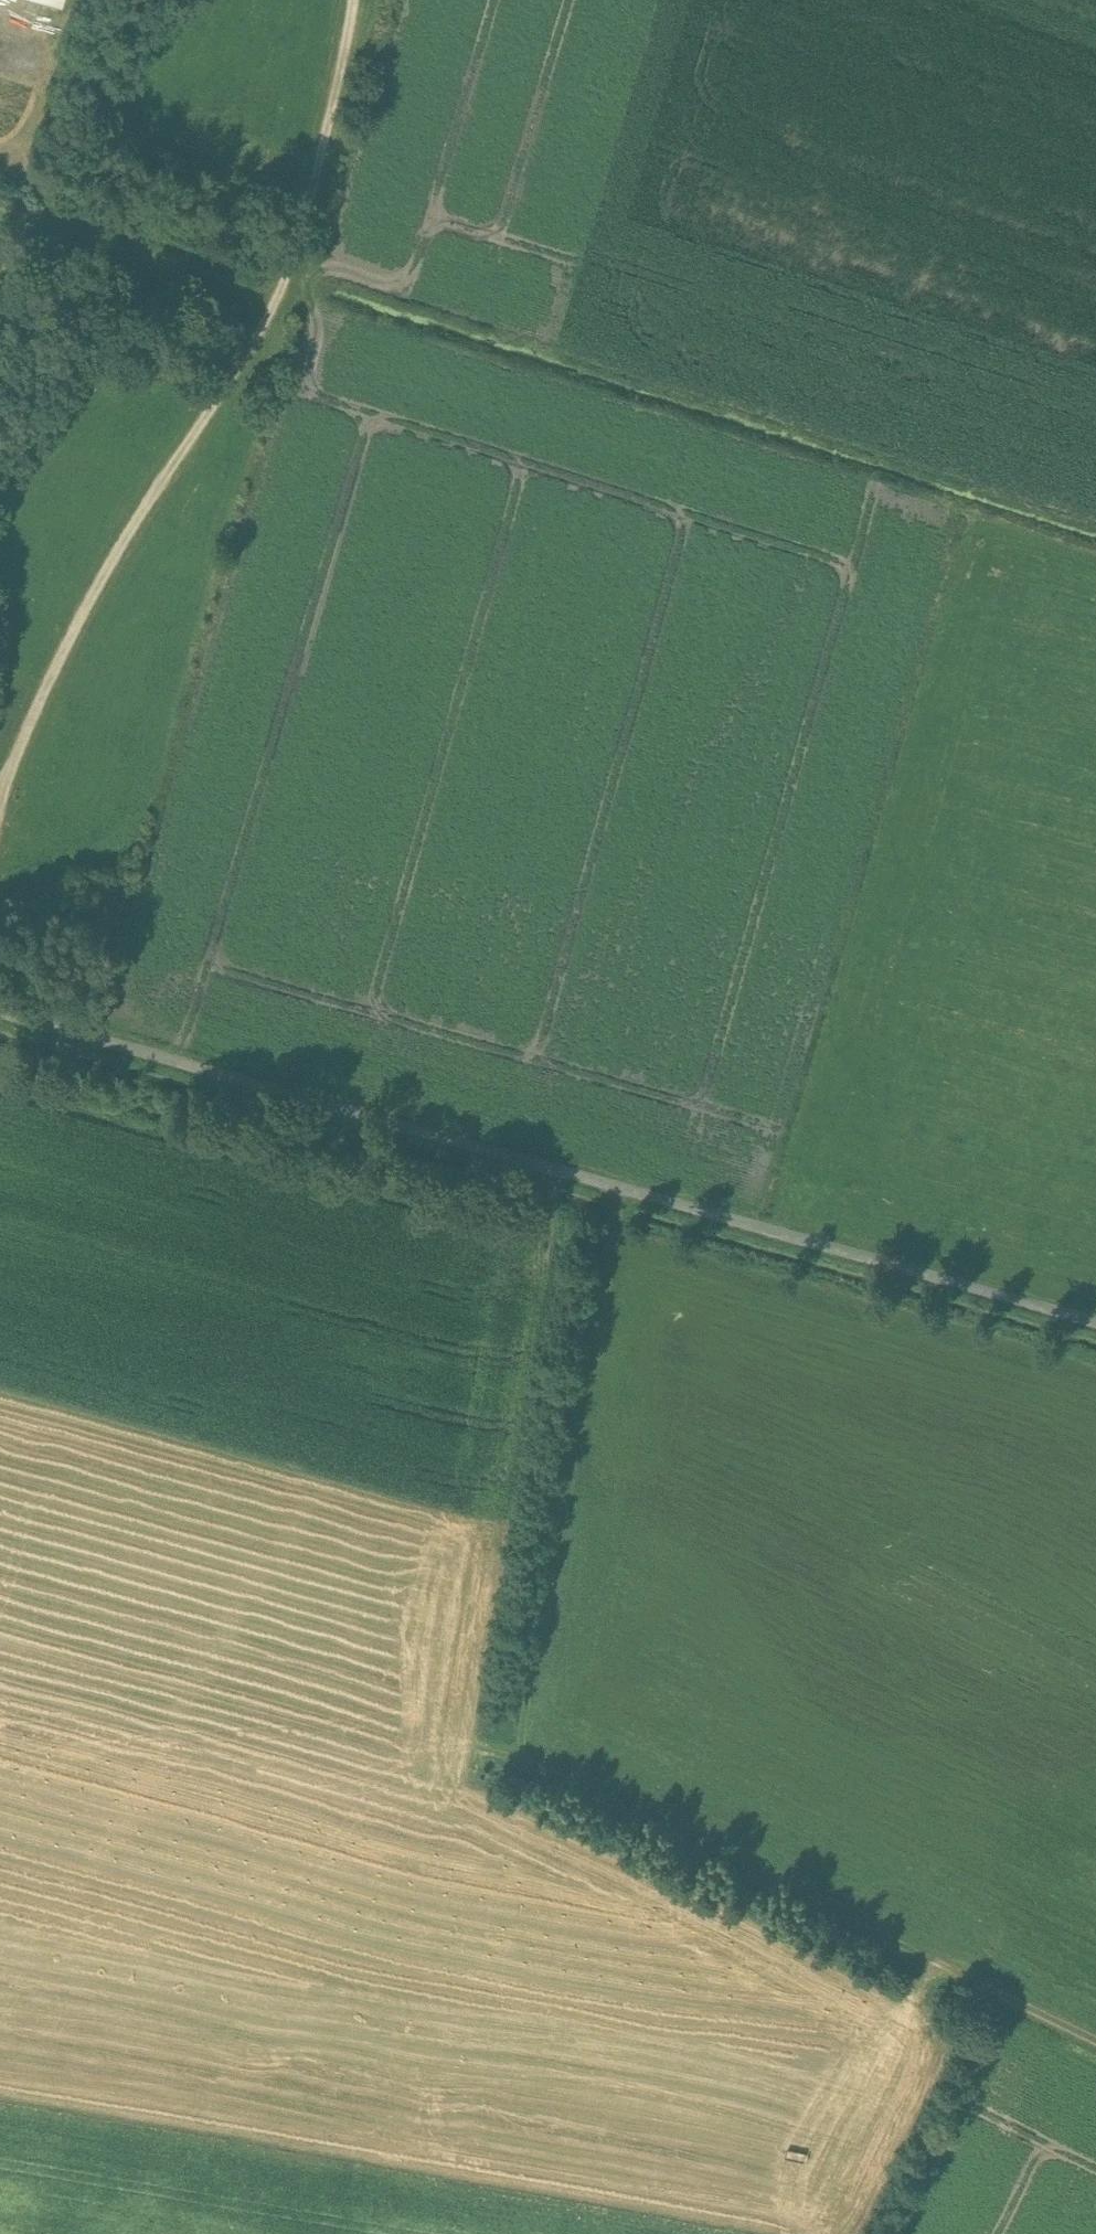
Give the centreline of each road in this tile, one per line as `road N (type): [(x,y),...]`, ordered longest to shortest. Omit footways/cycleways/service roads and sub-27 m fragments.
road 1 (unclassified): [(0,1010),(1095,1322)]

